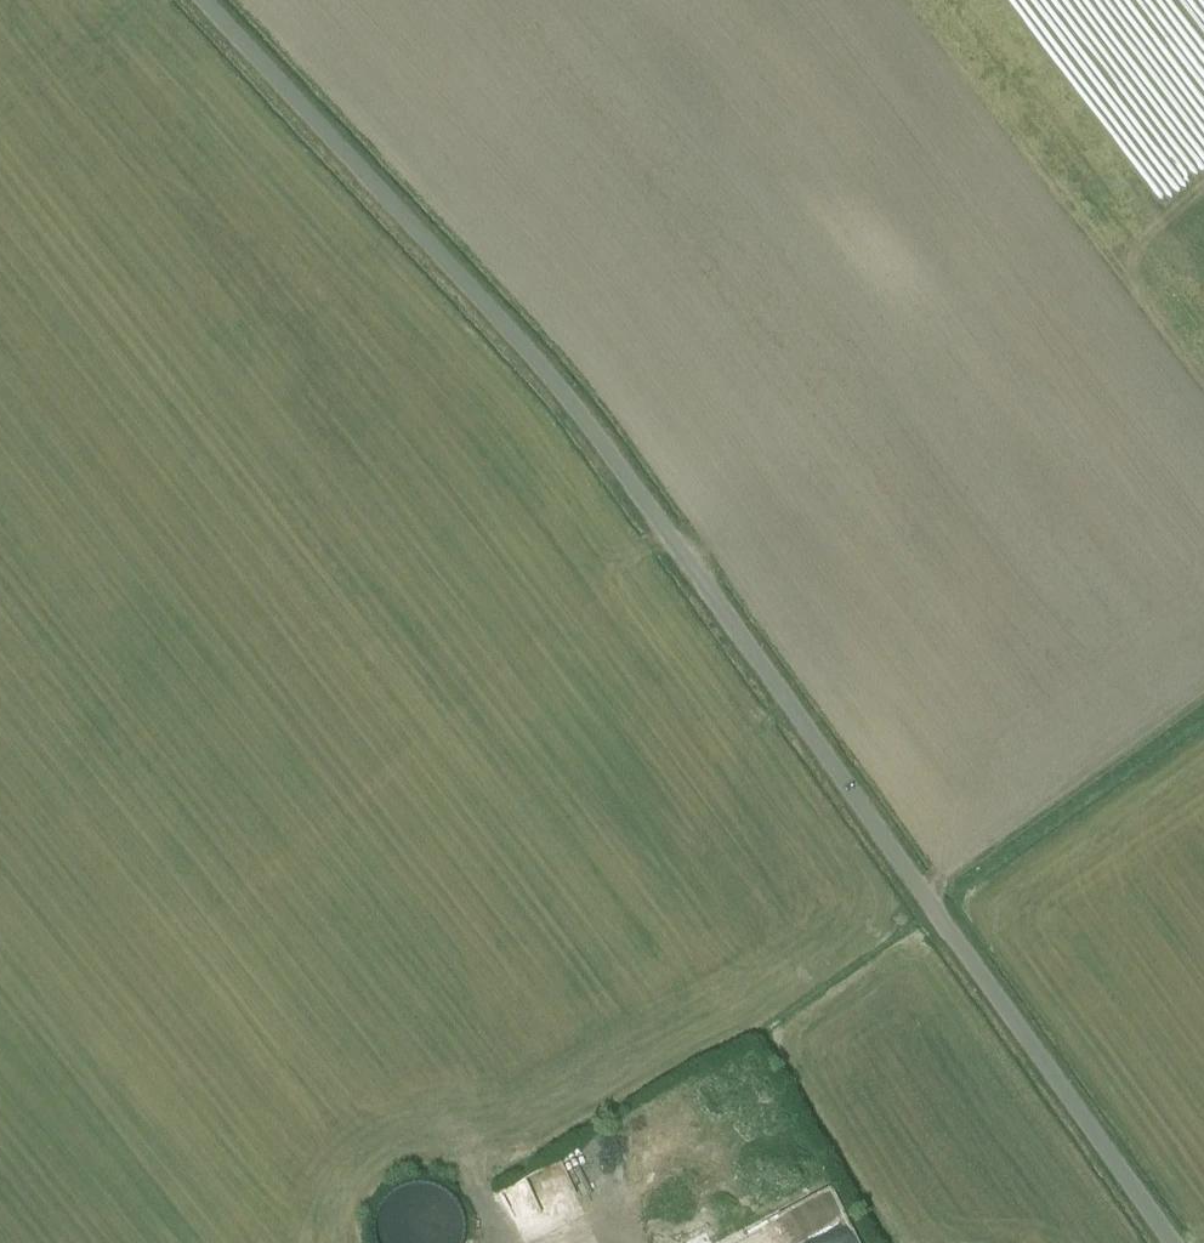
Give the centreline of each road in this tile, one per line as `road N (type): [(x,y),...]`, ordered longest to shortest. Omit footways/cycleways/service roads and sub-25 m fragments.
road 1 (unclassified): [(1172,1242),(528,349),(202,0)]

